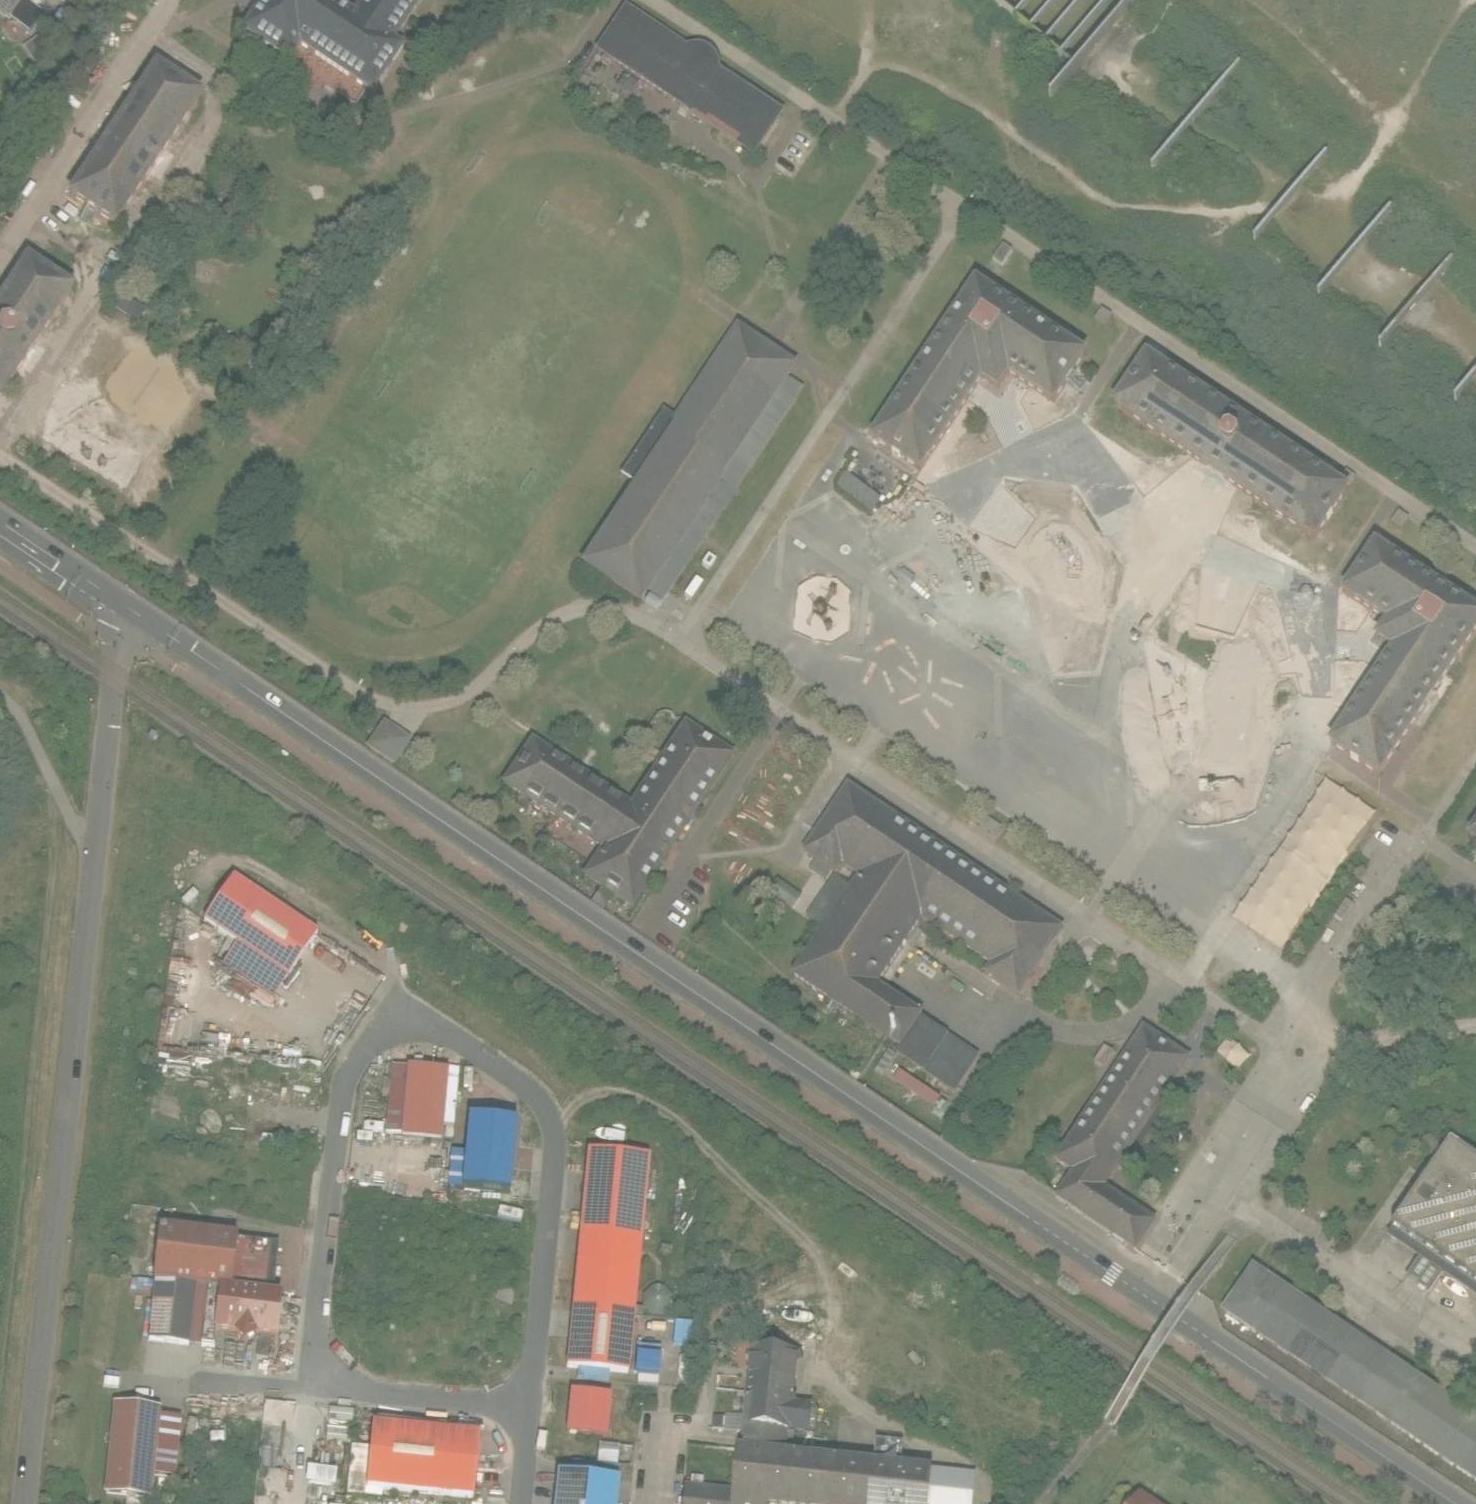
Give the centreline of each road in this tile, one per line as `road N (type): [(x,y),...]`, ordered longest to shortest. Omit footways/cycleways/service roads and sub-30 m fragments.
road 1 (tertiary): [(1458,1503),(137,613)]
road 2 (unclassified): [(137,613),(116,667),(26,1503)]
road 3 (unclassified): [(528,1409),(548,1126),(515,1080),(431,1026),(411,1023),(373,1033),(341,1081),(312,1326),(324,1375),(346,1390)]
road 4 (unclassified): [(346,1390),(528,1409)]
road 5 (tertiary): [(137,613),(0,519)]

